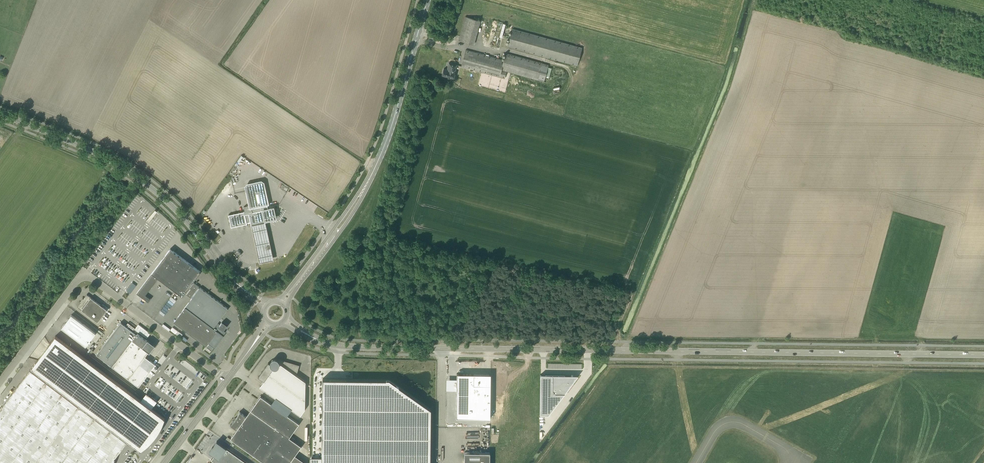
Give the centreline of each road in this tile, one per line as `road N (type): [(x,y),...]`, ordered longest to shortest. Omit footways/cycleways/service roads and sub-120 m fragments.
road 1 (secondary): [(983,355),(350,347),(306,334)]
road 2 (secondary): [(245,290),(158,192),(110,159),(0,114)]
road 3 (secondary): [(363,190),(394,124),(428,0)]
road 4 (unclassified): [(227,379),(84,277)]
road 5 (secondary): [(284,306),(363,190)]
road 6 (secondary): [(363,190),(279,302)]
road 7 (unclassified): [(0,387),(84,277)]

